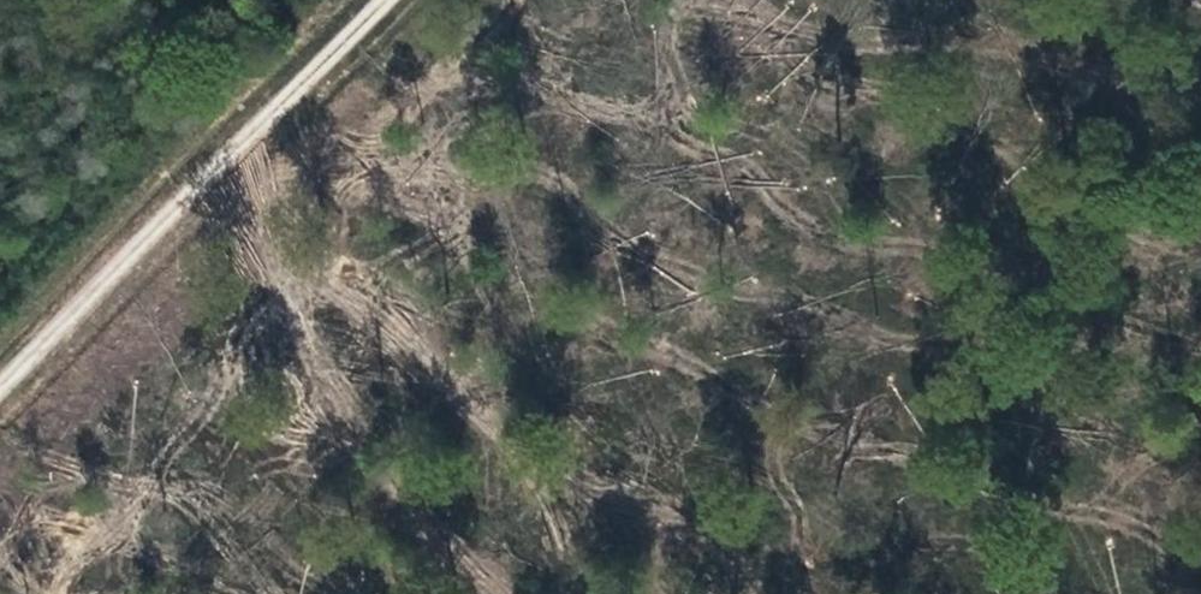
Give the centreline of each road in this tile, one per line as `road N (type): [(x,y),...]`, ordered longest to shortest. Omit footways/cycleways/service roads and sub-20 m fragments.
road 1 (track): [(0,386),(390,0)]

